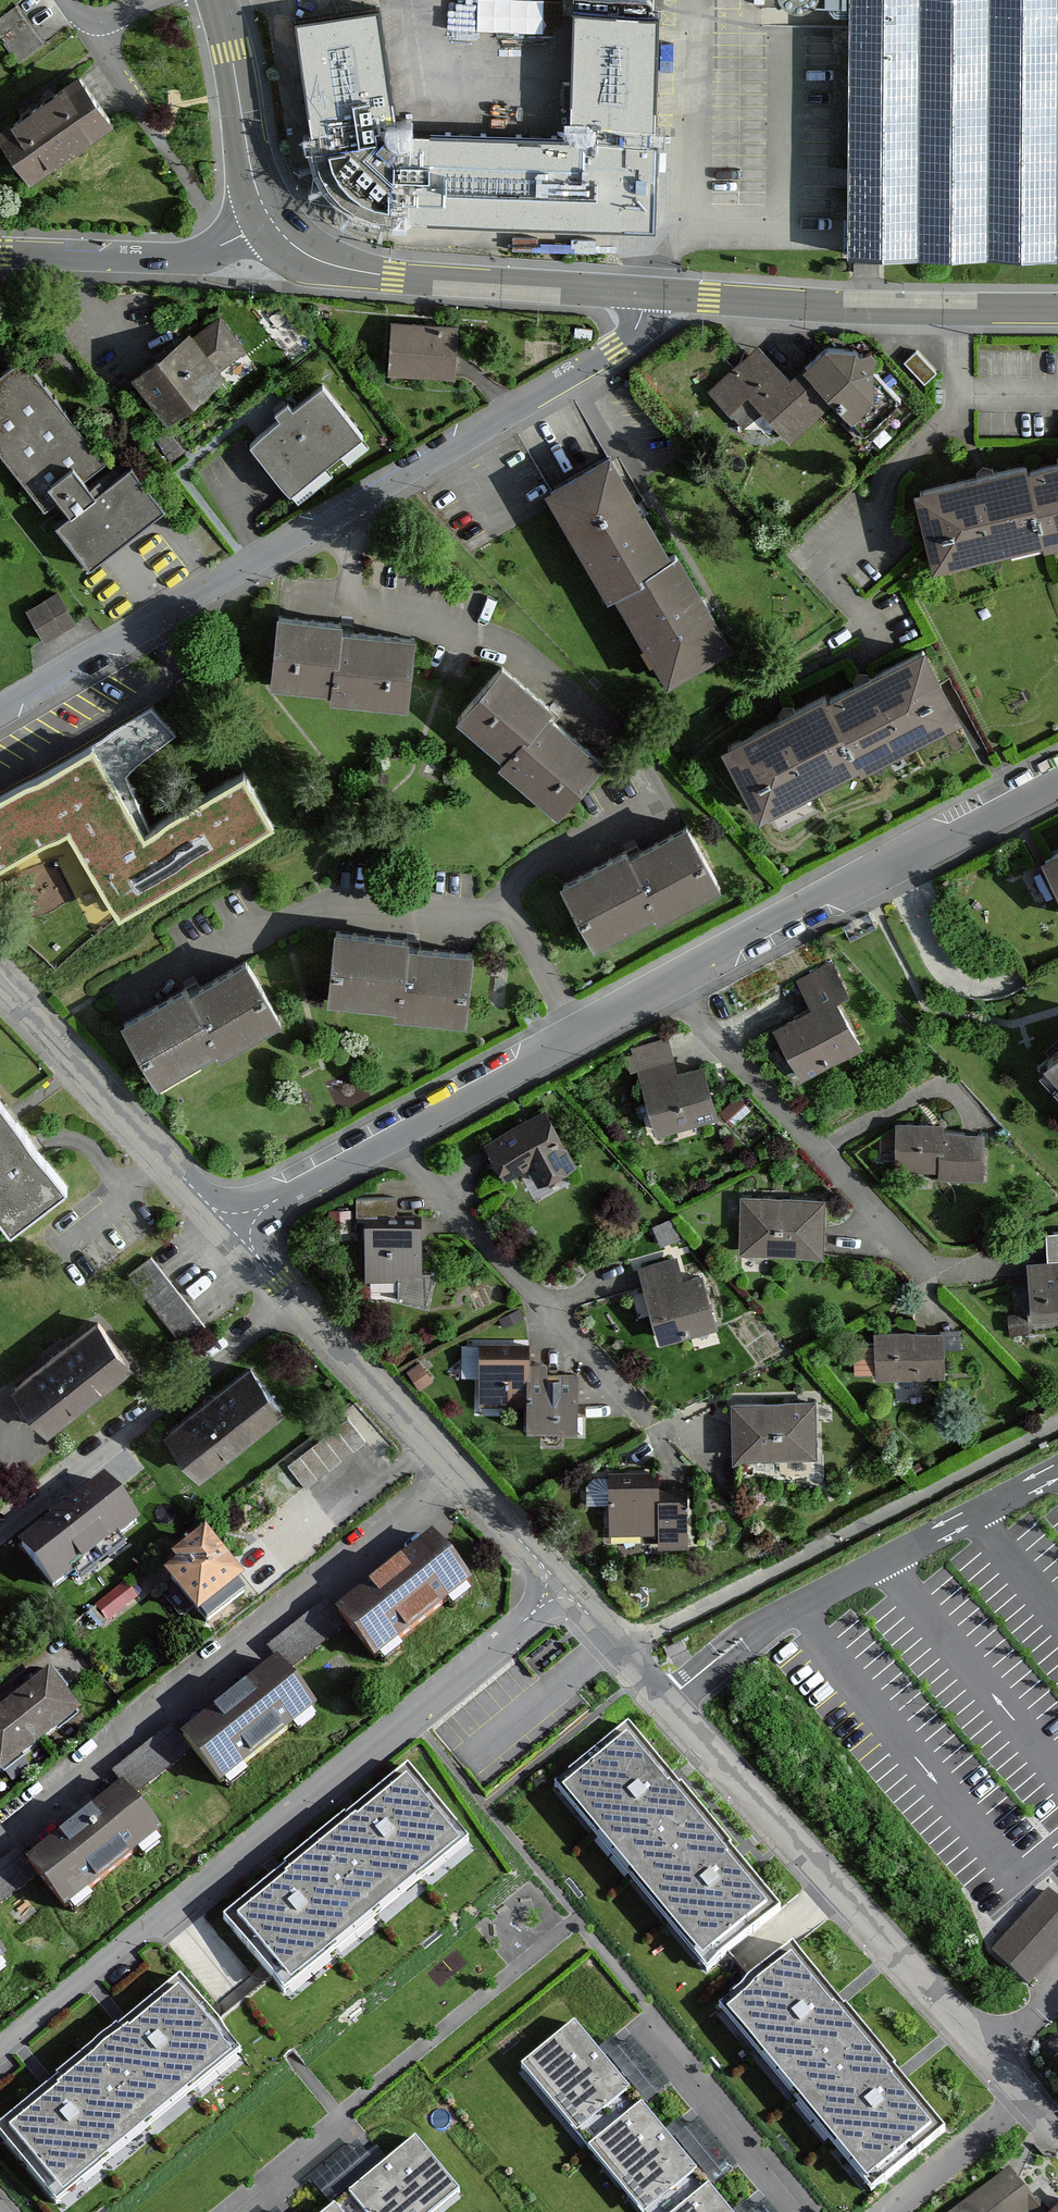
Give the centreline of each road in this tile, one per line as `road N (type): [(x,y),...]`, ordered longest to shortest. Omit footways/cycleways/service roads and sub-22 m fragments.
road 1 (residential): [(643,294),(636,328),(615,348),(0,711)]
road 2 (residential): [(563,1586),(1057,2140)]
road 3 (residential): [(563,1586),(0,2047)]
road 4 (residential): [(458,1475),(0,1839)]
road 5 (residential): [(1057,782),(672,985)]
road 6 (residential): [(385,1145),(675,1446)]
road 7 (tertiary): [(643,294),(1057,310)]
road 8 (tertiary): [(272,221),(314,264),(373,278),(643,294)]
road 9 (residential): [(672,985),(928,1272)]
road 10 (residential): [(296,1299),(0,1528)]
road 11 (residential): [(0,978),(228,1225)]
road 12 (residential): [(672,985),(385,1145)]
road 13 (residential): [(0,256),(203,253),(272,221)]
road 14 (residential): [(811,2211),(654,2017)]
road 15 (residential): [(296,1299),(458,1475)]
road 16 (tertiary): [(217,0),(253,179),(272,221)]
road 17 (residential): [(385,1145),(228,1225)]
road 18 (residential): [(458,1475),(563,1586)]

